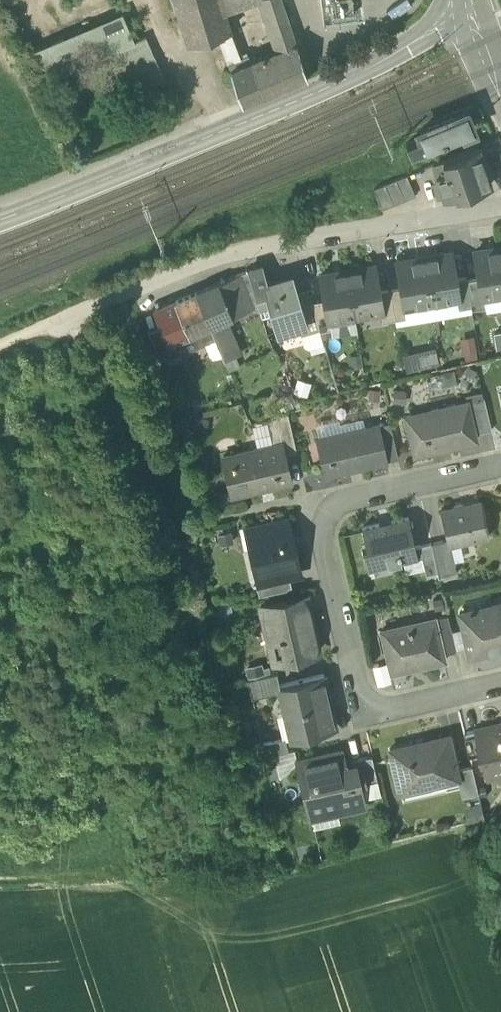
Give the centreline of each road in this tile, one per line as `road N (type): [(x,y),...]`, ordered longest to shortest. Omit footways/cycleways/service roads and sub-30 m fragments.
road 1 (secondary): [(0,221),(316,93),(468,14)]
road 2 (residential): [(500,465),(322,510),(368,717)]
road 3 (residential): [(368,717),(500,685)]

